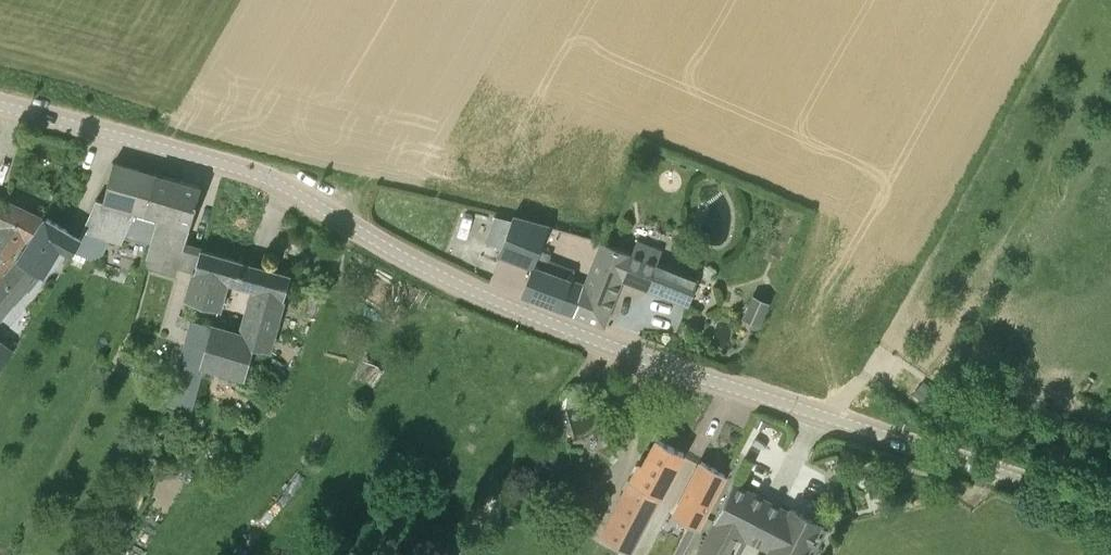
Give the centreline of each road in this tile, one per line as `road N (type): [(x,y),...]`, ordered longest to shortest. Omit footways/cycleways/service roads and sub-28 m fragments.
road 1 (tertiary): [(1110,509),(634,354),(478,293),(251,171),(0,104)]

